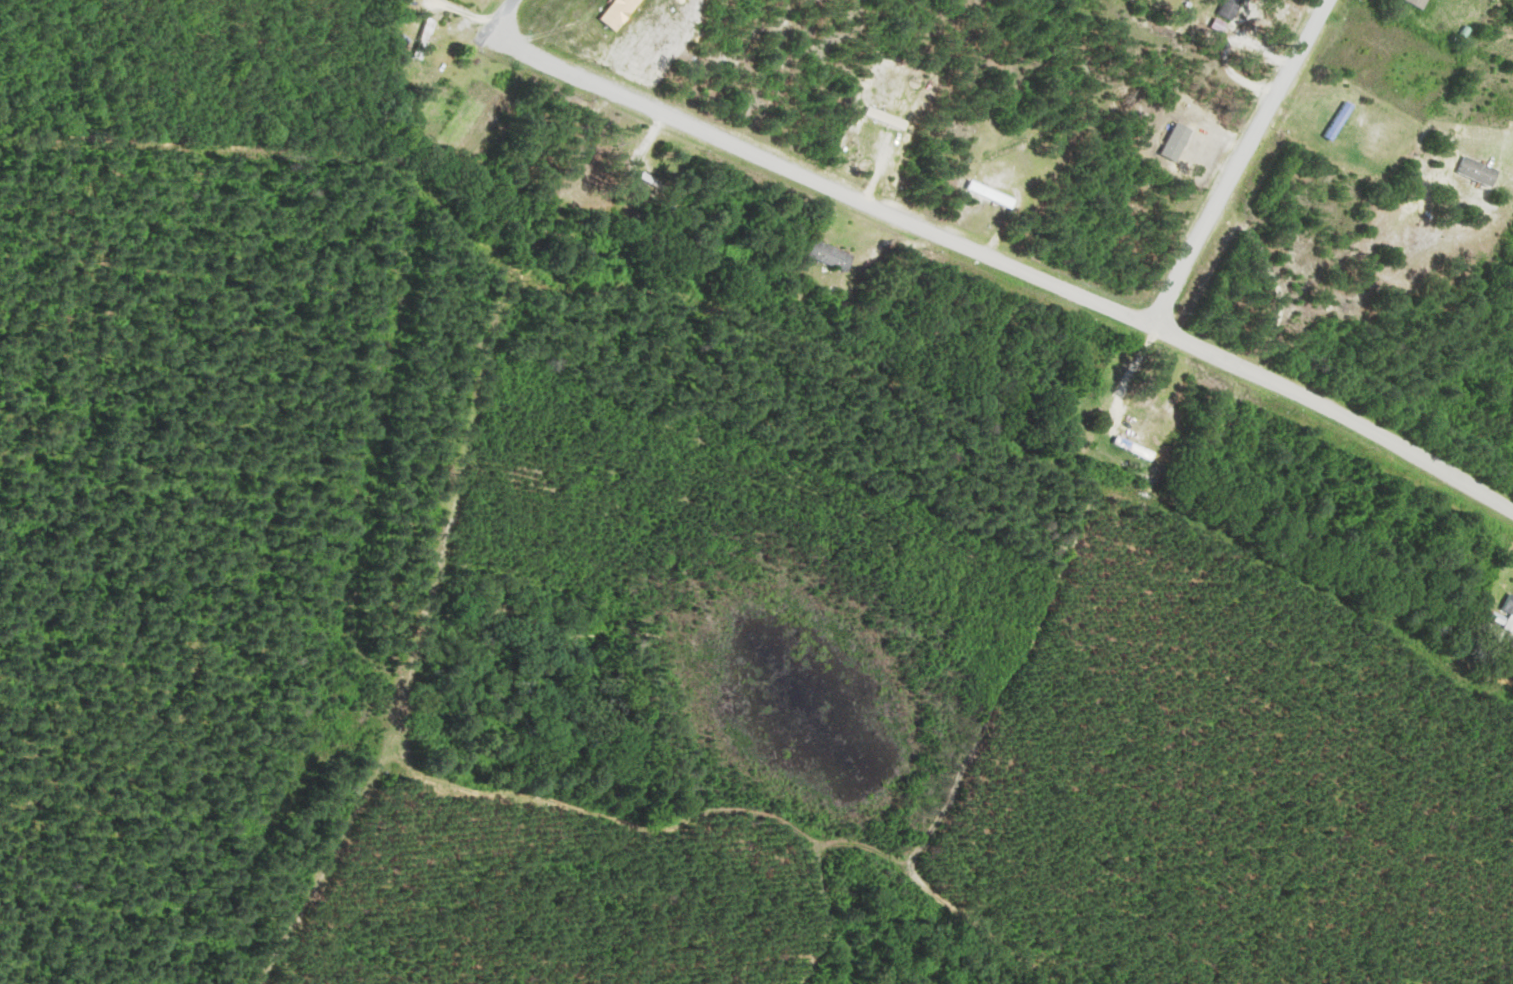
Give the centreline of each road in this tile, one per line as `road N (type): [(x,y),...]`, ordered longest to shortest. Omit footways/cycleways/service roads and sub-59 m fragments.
road 1 (residential): [(1512,502),(1292,386),(491,31)]
road 2 (residential): [(1153,323),(1326,0)]

